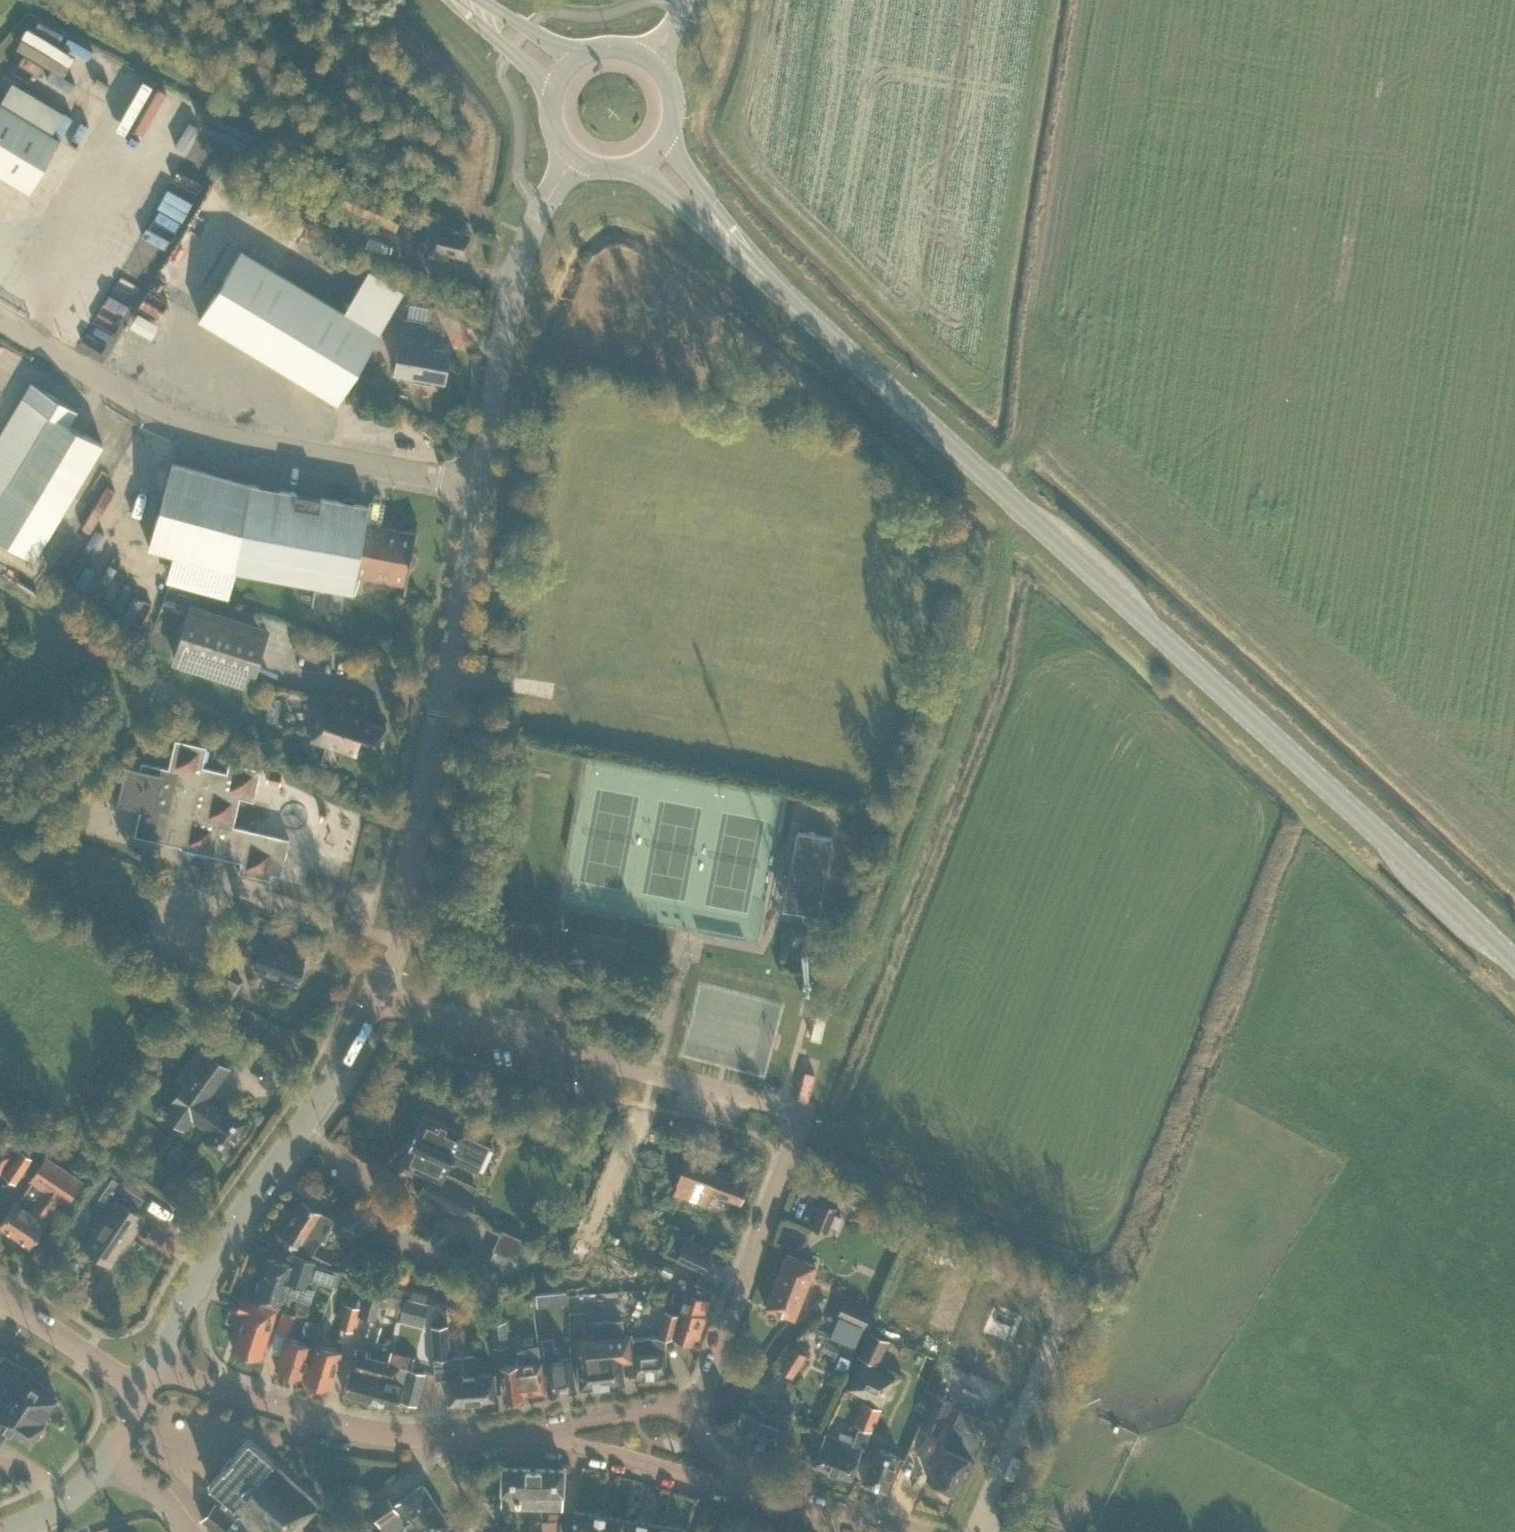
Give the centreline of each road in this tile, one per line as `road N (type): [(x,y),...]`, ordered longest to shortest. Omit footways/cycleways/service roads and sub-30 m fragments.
road 1 (primary): [(1514,972),(1419,873),(778,285)]
road 2 (residential): [(690,1418),(801,1115),(373,1000)]
road 3 (secondary): [(373,1000),(403,906),(481,484)]
road 4 (unclassified): [(0,317),(118,390),(200,428),(481,484)]
road 5 (secondary): [(157,1363),(373,1000)]
road 6 (unclassified): [(526,1439),(361,1431),(157,1363)]
road 7 (secondary): [(481,484),(513,272),(541,207),(576,156)]
road 8 (unclassified): [(743,1484),(577,1443),(526,1439)]
road 9 (primary): [(631,164),(778,285)]
road 10 (primary): [(778,285),(664,137)]
road 11 (unclassified): [(910,1531),(743,1484)]
road 12 (unclassified): [(142,1390),(0,1295)]
road 13 (residential): [(690,1418),(636,1412),(526,1439)]
road 14 (primary): [(455,0),(553,88)]
road 15 (secondary): [(0,1531),(61,1504),(104,1462)]

